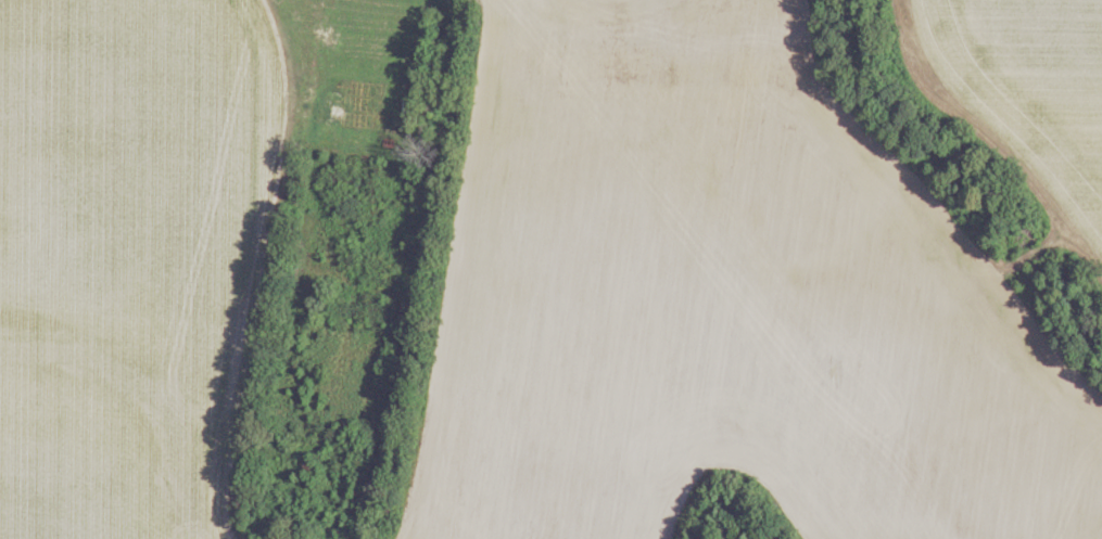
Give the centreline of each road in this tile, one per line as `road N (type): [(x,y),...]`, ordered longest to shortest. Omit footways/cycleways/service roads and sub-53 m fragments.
road 1 (residential): [(268,0),(293,81),(238,429),(229,538)]

